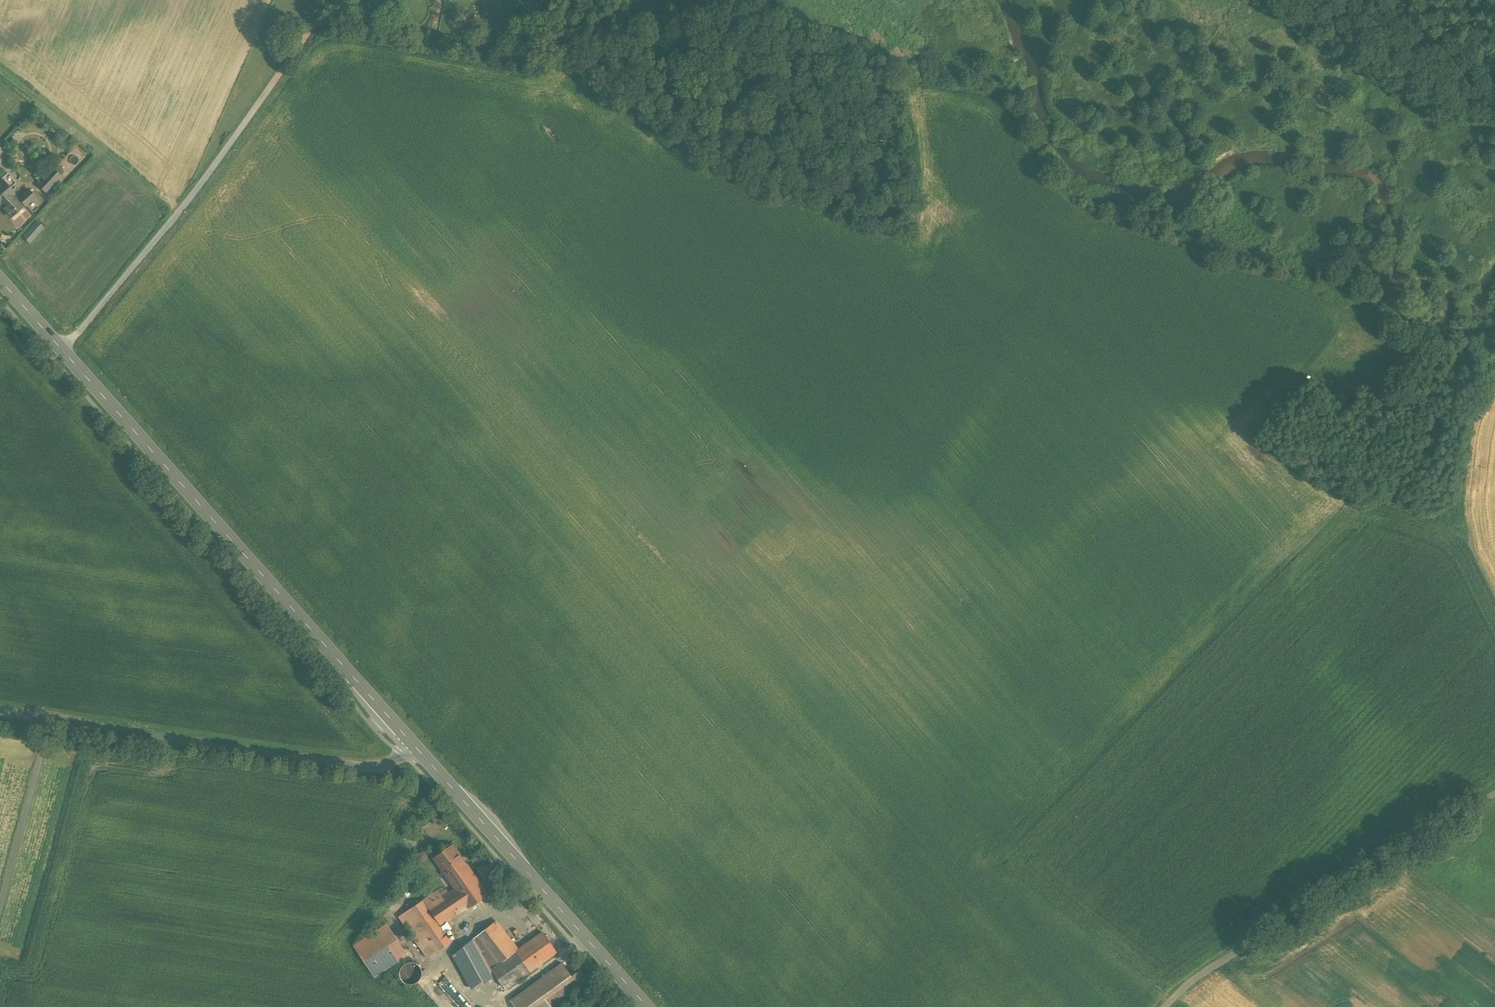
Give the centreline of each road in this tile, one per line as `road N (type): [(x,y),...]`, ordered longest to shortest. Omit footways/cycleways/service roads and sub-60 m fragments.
road 1 (tertiary): [(0,282),(413,745)]
road 2 (track): [(62,351),(338,0)]
road 3 (unclassified): [(0,715),(366,769),(389,765),(413,745)]
road 4 (tertiary): [(413,745),(648,1006)]

